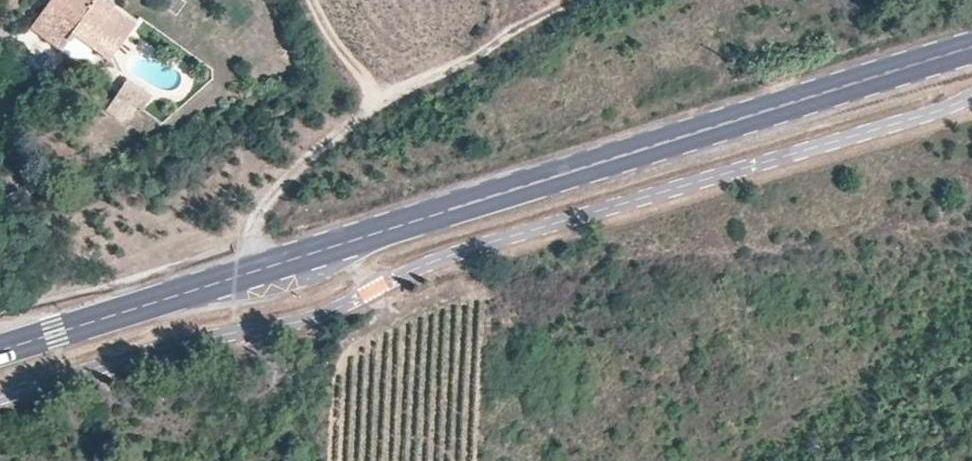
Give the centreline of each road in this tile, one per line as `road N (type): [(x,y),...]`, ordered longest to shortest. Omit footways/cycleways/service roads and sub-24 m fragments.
road 1 (tertiary): [(0,349),(971,49)]
road 2 (track): [(268,264),(258,243),(259,217),(278,186),(369,106),(577,0)]
road 3 (track): [(369,106),(370,95),(341,72),(304,0)]

